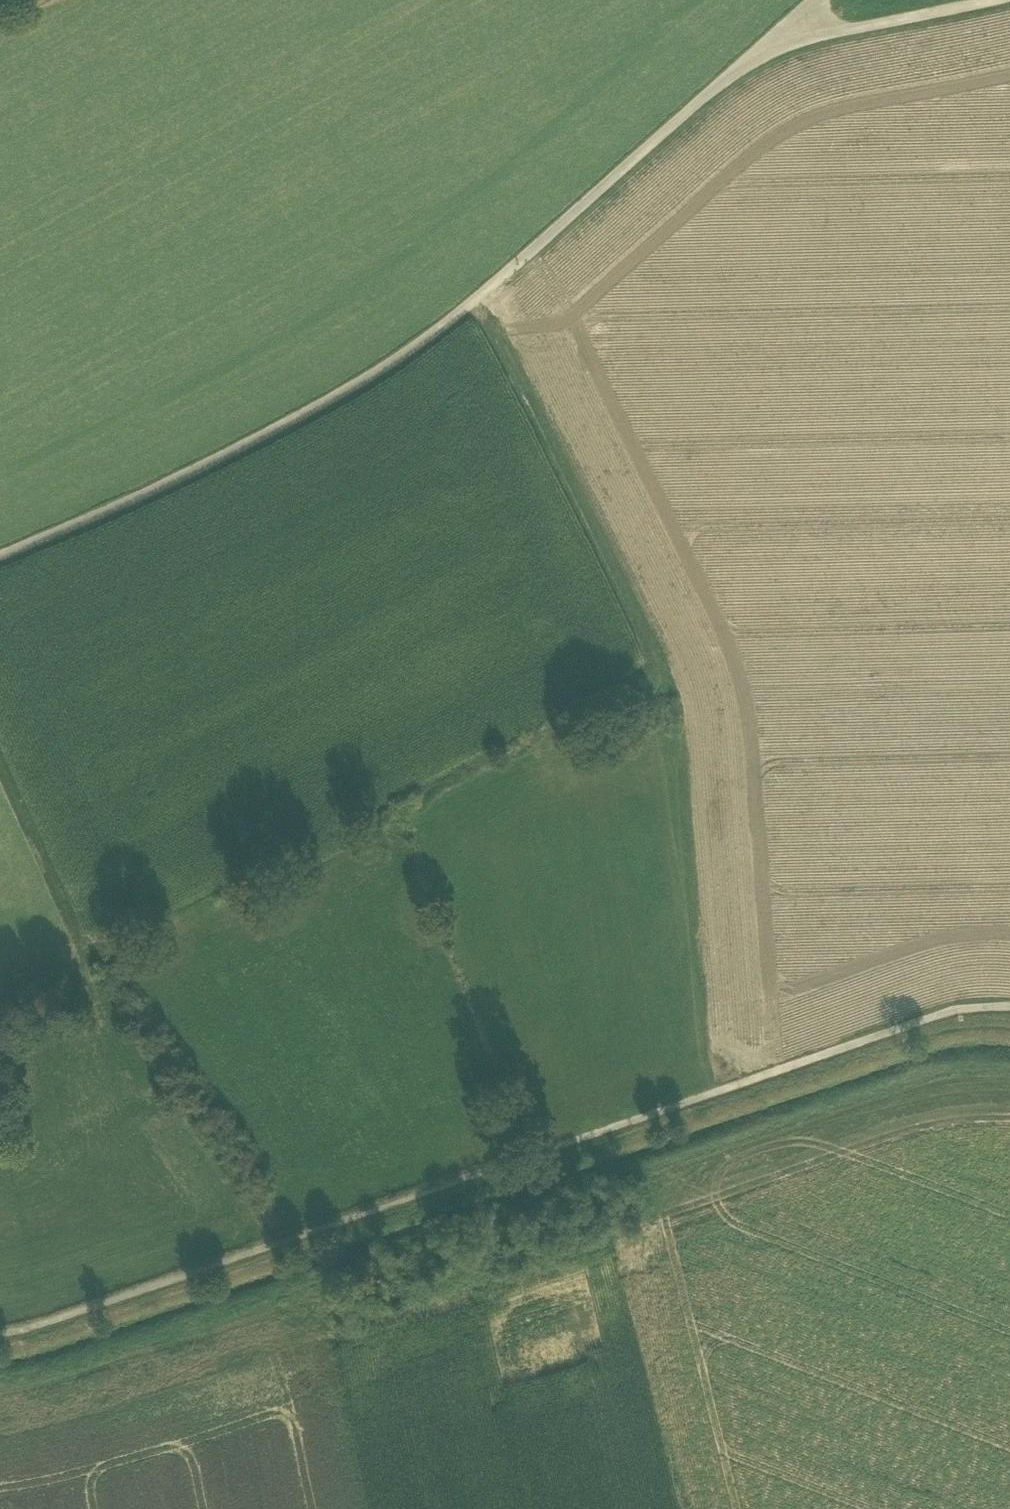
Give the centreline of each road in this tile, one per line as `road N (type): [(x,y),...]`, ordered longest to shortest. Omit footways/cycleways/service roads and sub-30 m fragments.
road 1 (track): [(986,0),(754,51),(484,296),(385,372),(0,558)]

